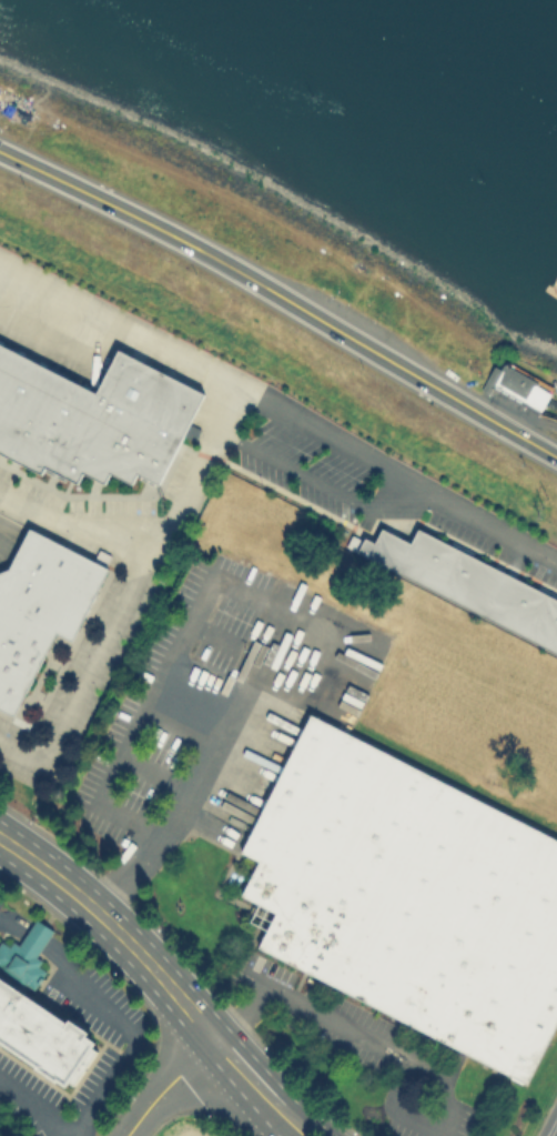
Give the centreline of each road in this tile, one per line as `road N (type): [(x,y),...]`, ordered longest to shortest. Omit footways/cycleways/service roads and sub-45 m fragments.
road 1 (secondary): [(0,151),(226,264),(556,457)]
road 2 (primary): [(215,1039),(99,914),(0,840)]
road 3 (tertiary): [(127,1135),(215,1039)]

